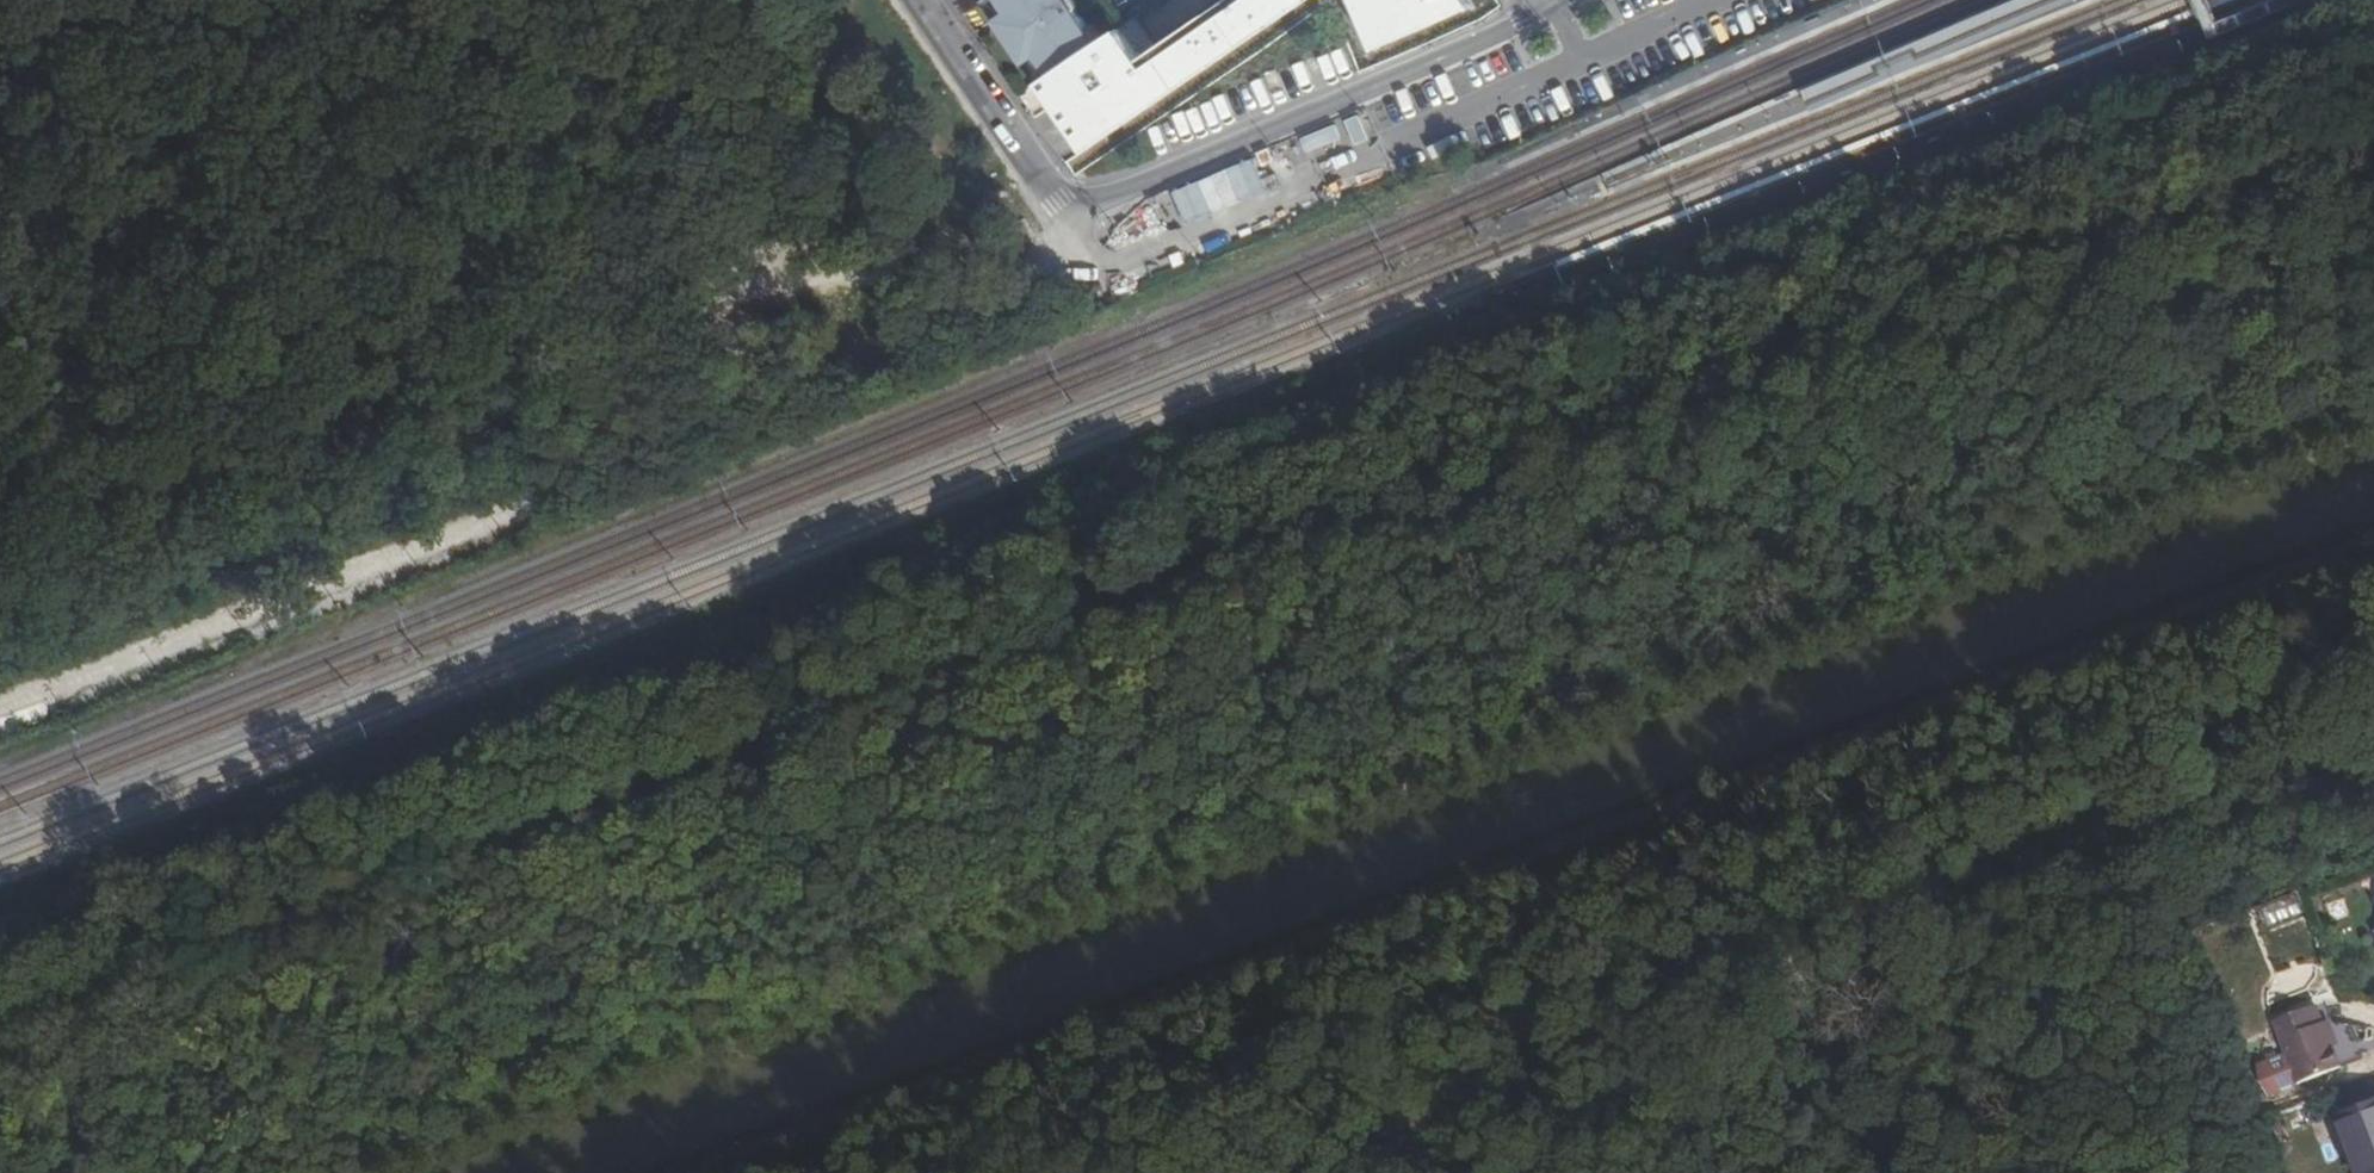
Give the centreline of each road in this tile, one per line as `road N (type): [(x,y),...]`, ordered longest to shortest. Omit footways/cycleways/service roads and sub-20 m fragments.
road 1 (residential): [(919,0),(1063,215),(1557,11)]

